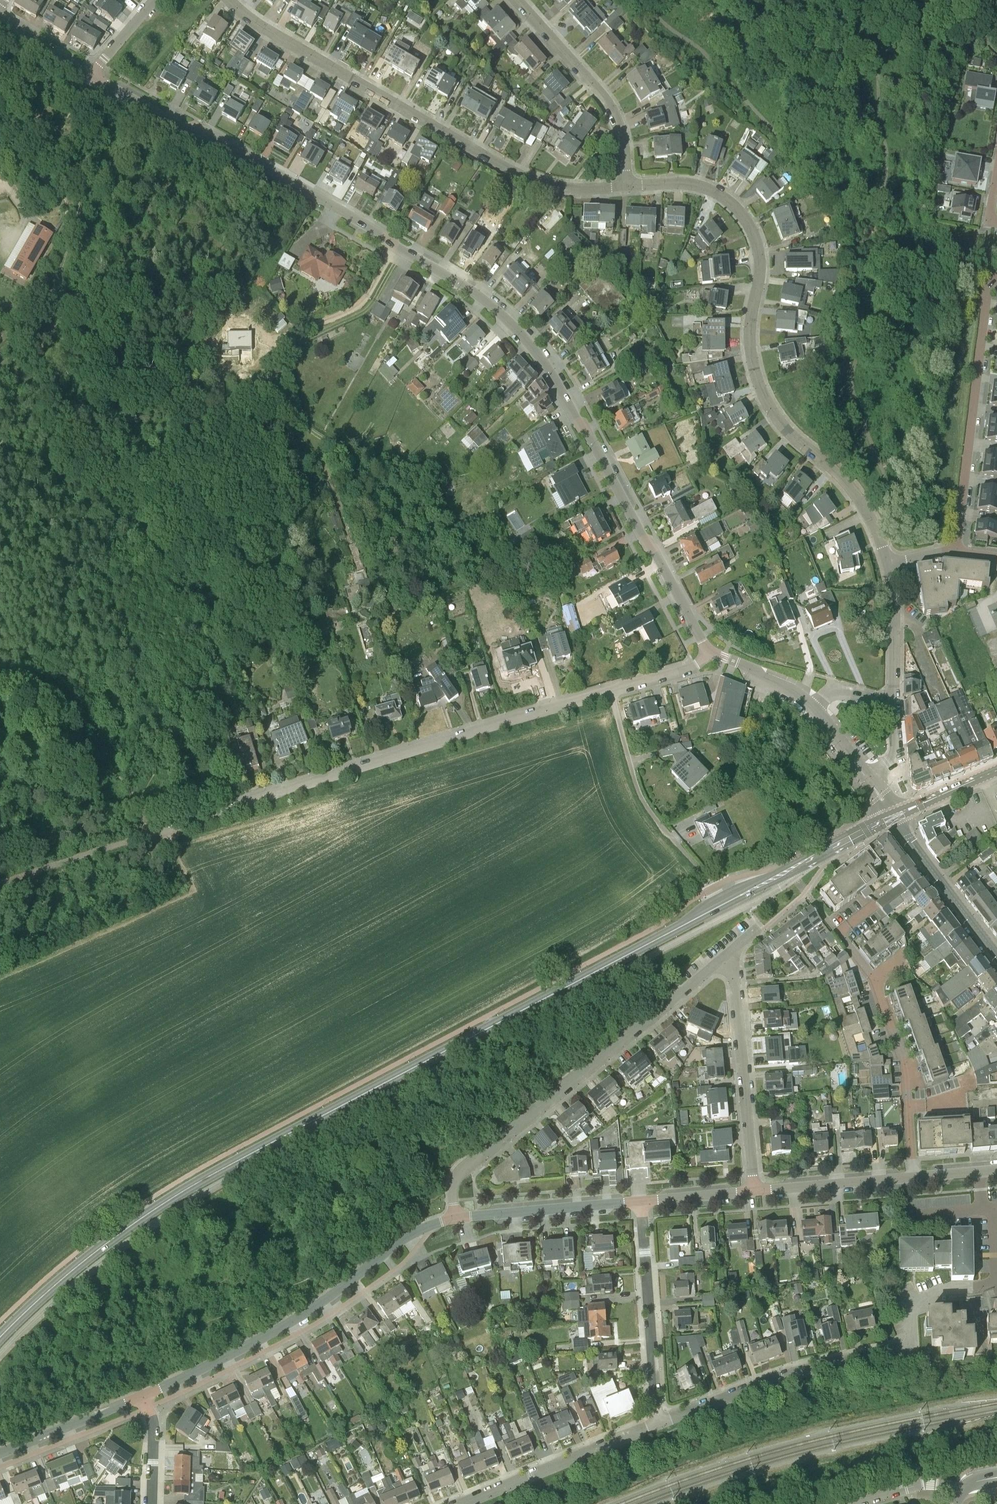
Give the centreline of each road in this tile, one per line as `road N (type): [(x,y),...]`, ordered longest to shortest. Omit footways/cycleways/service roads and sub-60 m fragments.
road 1 (secondary): [(0,1338),(81,1263),(198,1183),(893,815)]
road 2 (residential): [(709,650),(579,401),(536,339),(475,286),(92,74)]
road 3 (residential): [(892,564),(847,479),(786,426),(756,377),(750,346),(760,255),(742,215),(690,184),(626,187)]
road 4 (residential): [(150,833),(612,690)]
road 5 (residential): [(626,187),(550,185),(520,176),(244,15),(232,0)]
road 6 (residential): [(454,1218),(452,1188),(461,1171),(727,954)]
road 7 (residential): [(657,1423),(781,1378),(908,1346),(912,1307),(950,1288),(973,1288)]
road 8 (residential): [(434,1224),(291,1322),(143,1396)]
road 9 (residential): [(956,554),(996,279)]
road 10 (residential): [(754,1190),(727,954)]
road 11 (residential): [(626,187),(613,105),(517,0)]
road 12 (residential): [(657,1423),(641,1201)]
road 13 (residential): [(461,1503),(657,1423)]
road 14 (residential): [(703,872),(643,799),(612,690)]
road 15 (unclassified): [(914,1177),(906,1065),(875,981)]
road 16 (residential): [(454,1218),(641,1201)]
road 17 (residential): [(996,958),(893,815)]
road 18 (residential): [(754,1190),(914,1177)]
road 19 (residential): [(143,1396),(0,1453)]
road 20 (residential): [(894,706),(892,564)]

